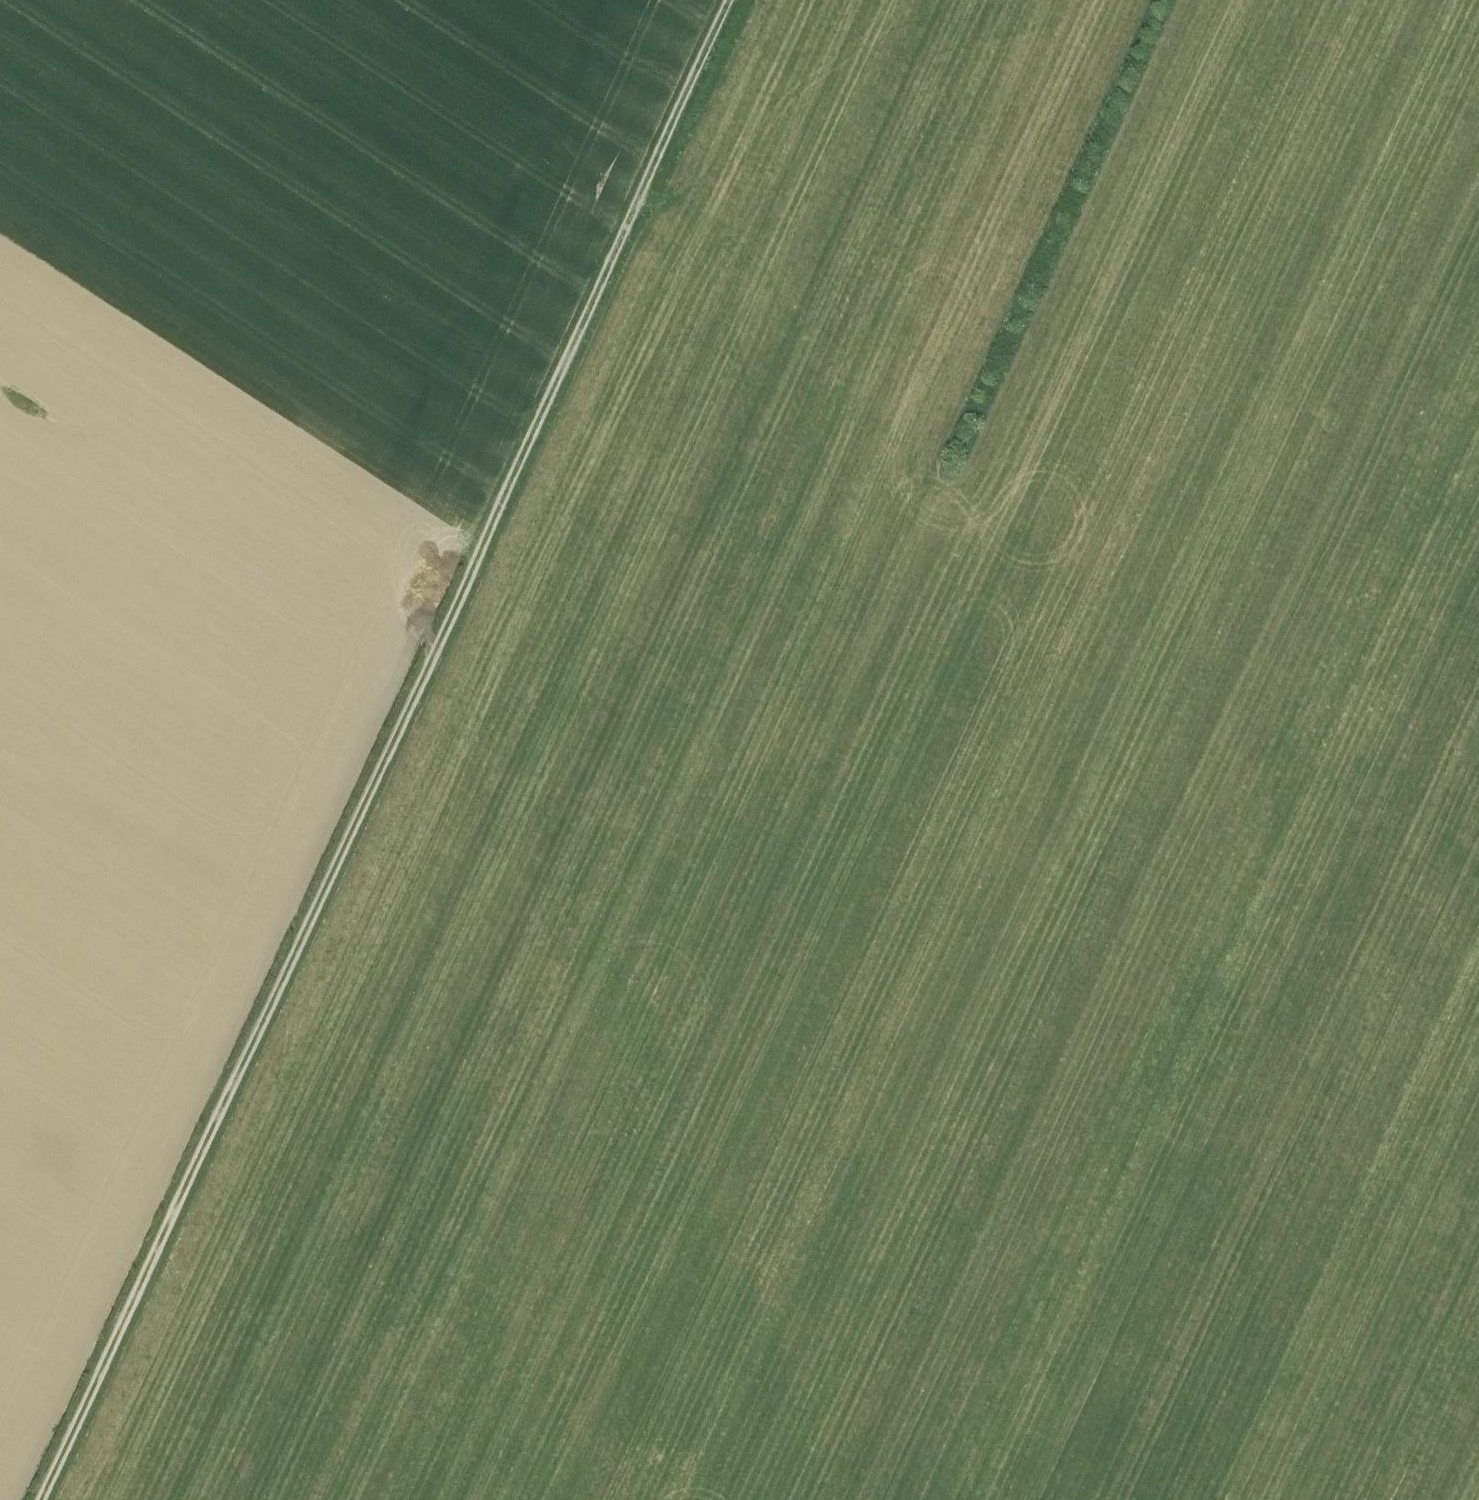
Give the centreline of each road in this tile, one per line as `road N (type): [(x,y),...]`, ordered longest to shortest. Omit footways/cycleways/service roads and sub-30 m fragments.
road 1 (track): [(731,0),(41,1499)]

